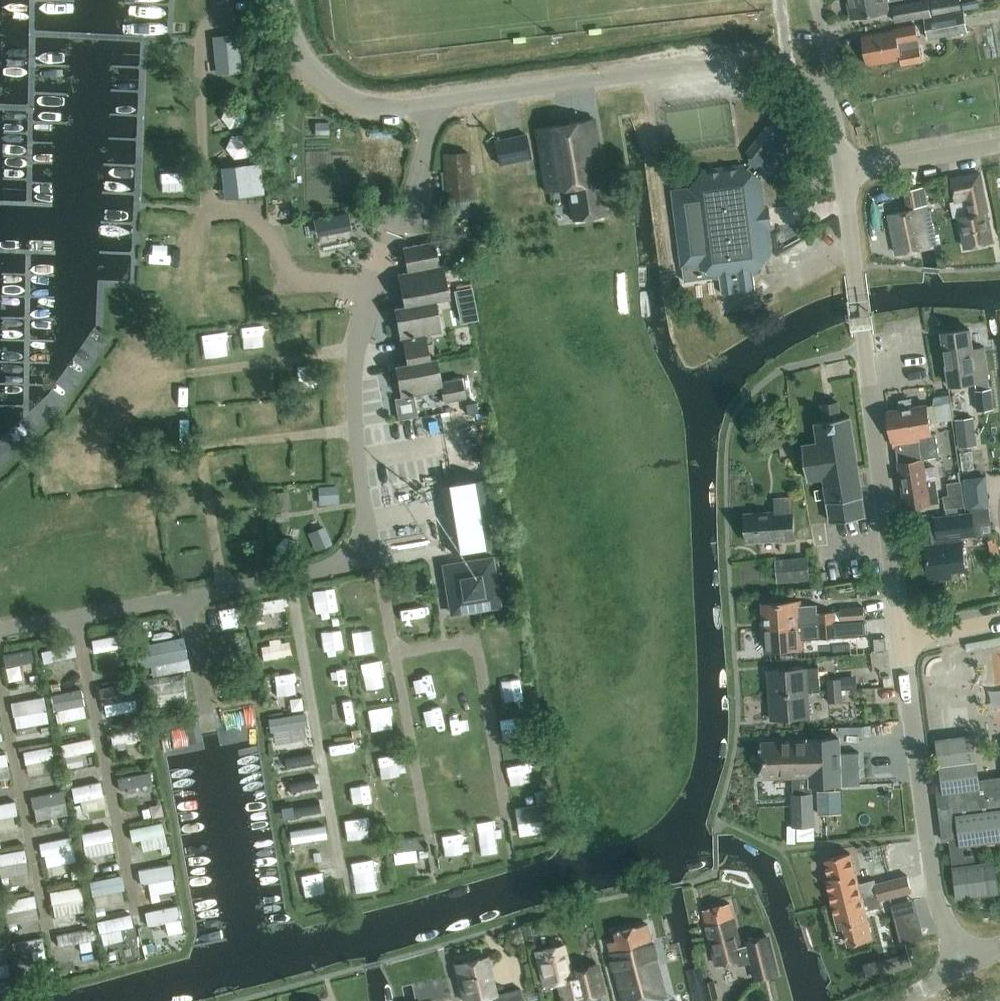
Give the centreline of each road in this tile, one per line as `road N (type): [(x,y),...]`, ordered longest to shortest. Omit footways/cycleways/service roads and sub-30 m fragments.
road 1 (unclassified): [(817,93),(791,72),(748,60),(374,106),(312,70),(286,0)]
road 2 (unclassified): [(900,639),(856,283)]
road 3 (unclassified): [(970,962),(940,904),(900,639)]
road 4 (residential): [(999,144),(843,172)]

